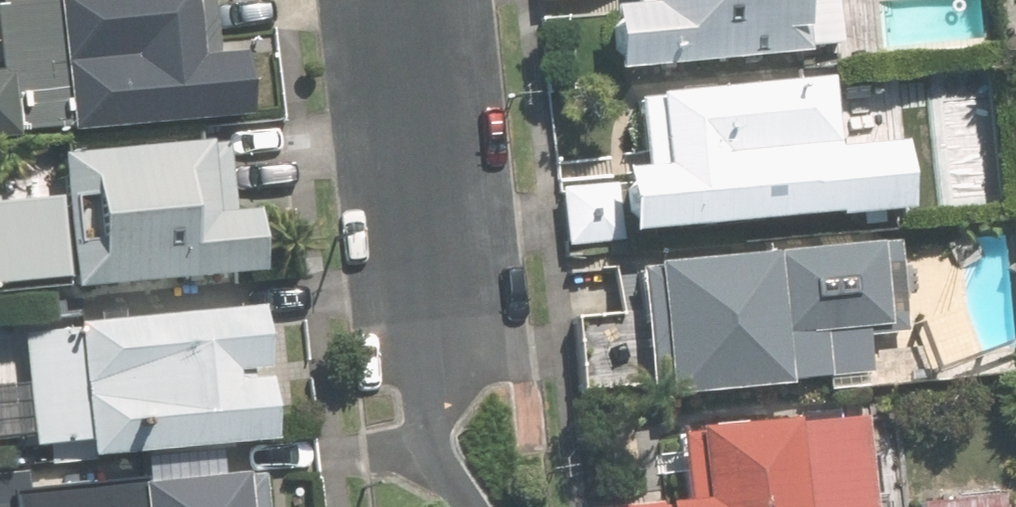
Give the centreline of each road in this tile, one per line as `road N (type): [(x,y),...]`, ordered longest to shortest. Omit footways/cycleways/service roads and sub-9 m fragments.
road 1 (residential): [(406,0),(439,318),(425,424),(473,506)]

